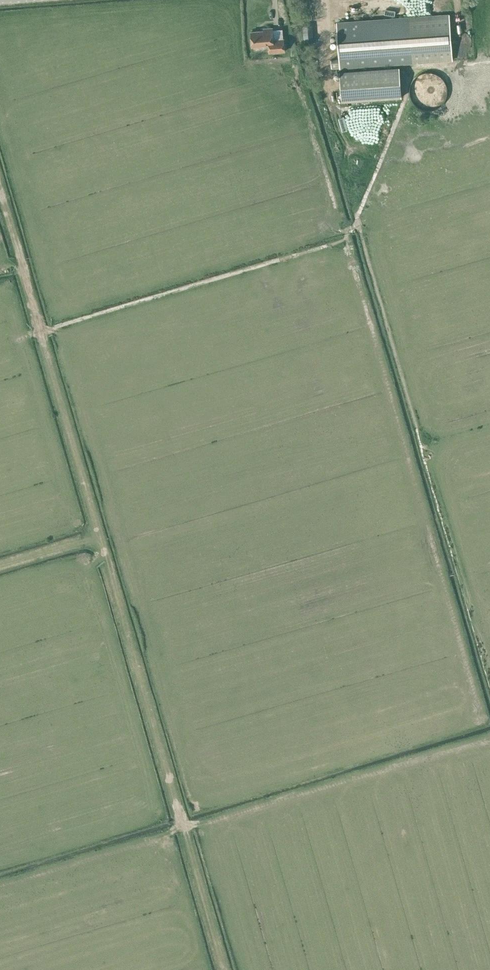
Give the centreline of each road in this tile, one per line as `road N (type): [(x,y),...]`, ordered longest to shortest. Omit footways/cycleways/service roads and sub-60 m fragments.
road 1 (track): [(224,969),(0,191)]

